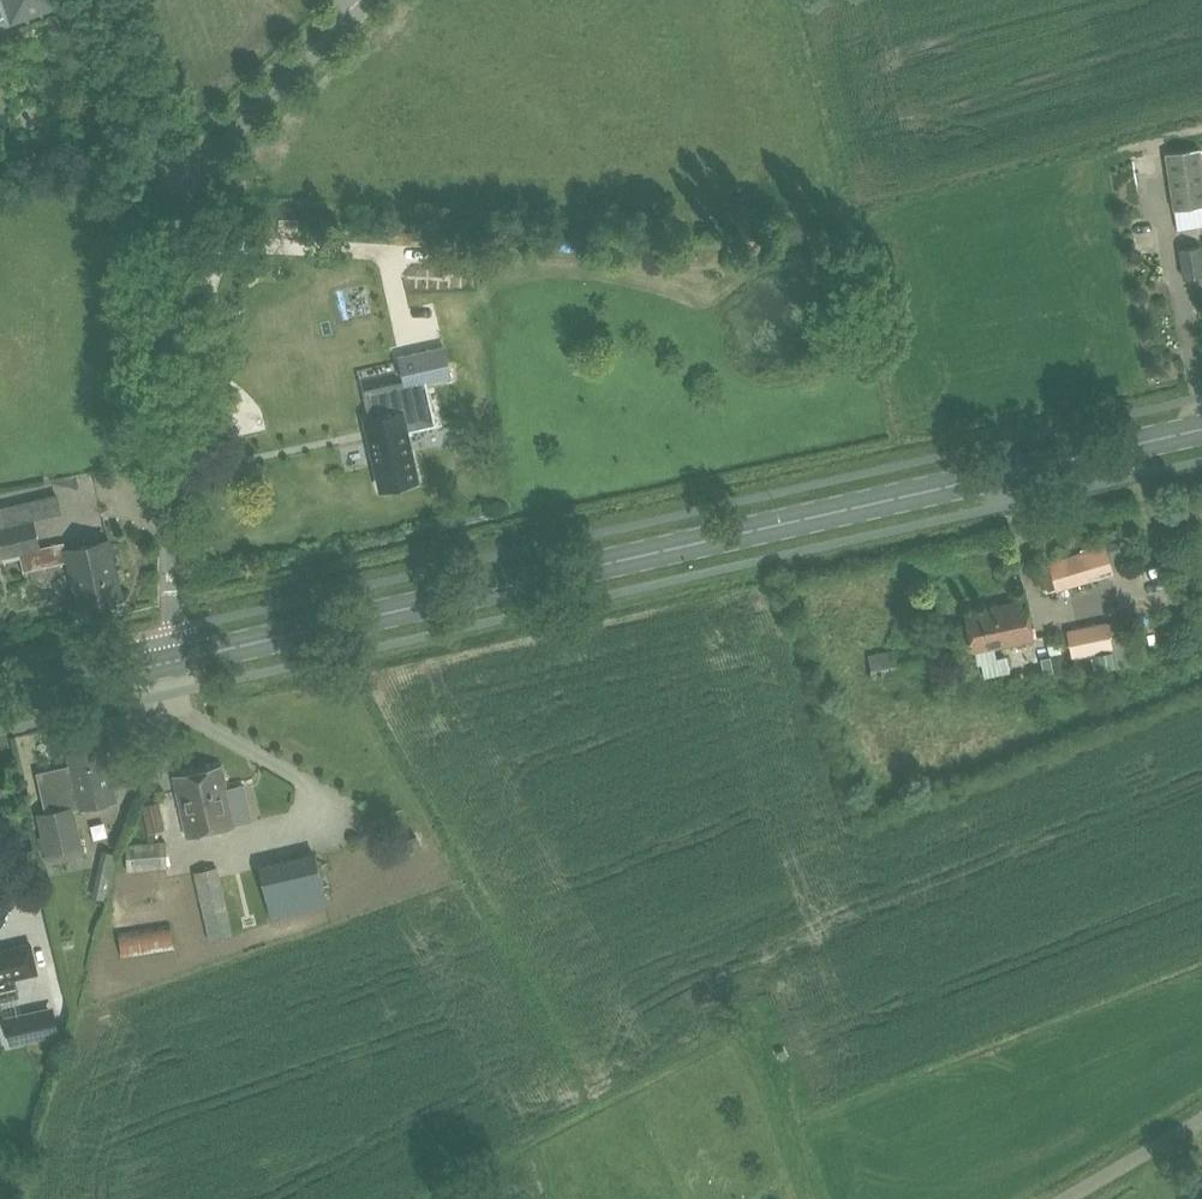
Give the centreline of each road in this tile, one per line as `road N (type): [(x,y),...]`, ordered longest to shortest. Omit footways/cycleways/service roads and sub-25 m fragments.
road 1 (primary): [(169,663),(1201,431)]
road 2 (unclassified): [(169,663),(167,223),(180,187),(370,0)]
road 3 (primary): [(0,701),(169,663)]
road 4 (unclassified): [(1061,1198),(1201,1119)]

